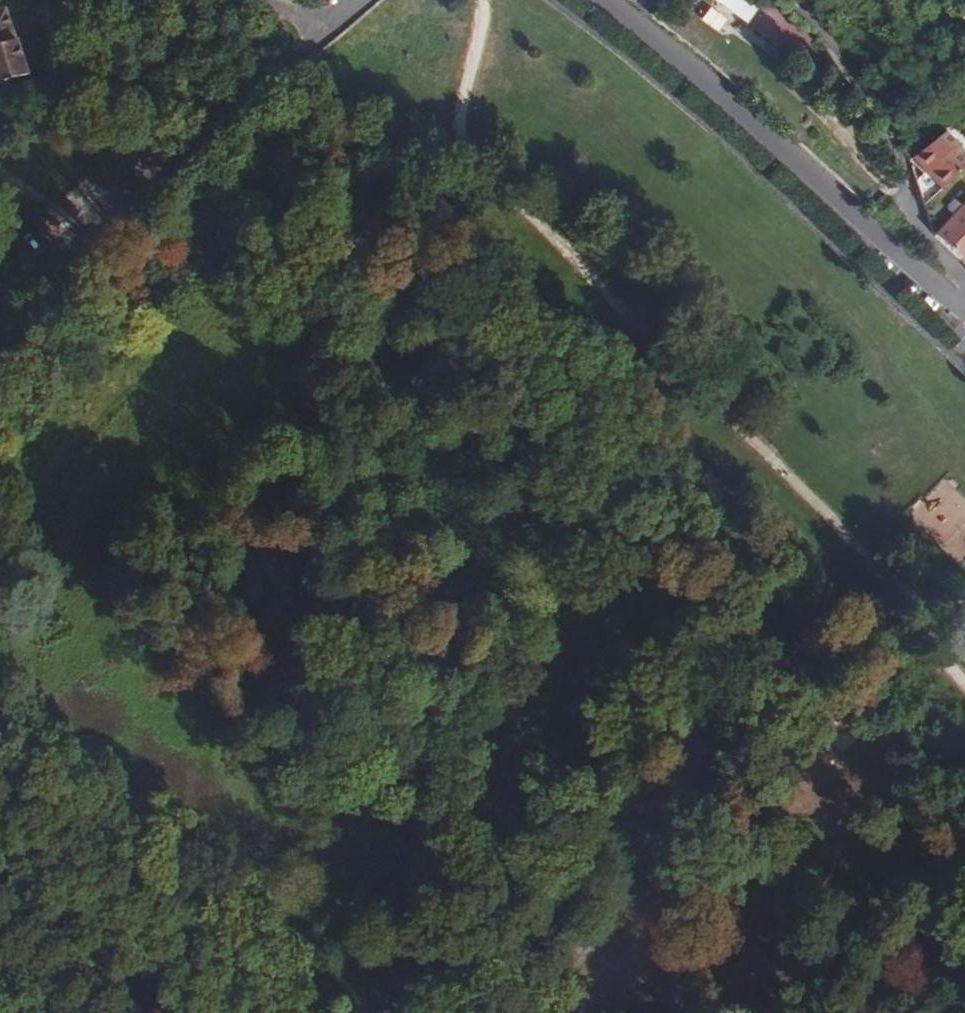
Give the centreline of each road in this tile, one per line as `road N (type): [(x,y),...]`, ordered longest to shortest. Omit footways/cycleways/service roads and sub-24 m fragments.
road 1 (residential): [(964,315),(605,0)]
road 2 (residential): [(0,303),(312,41)]

